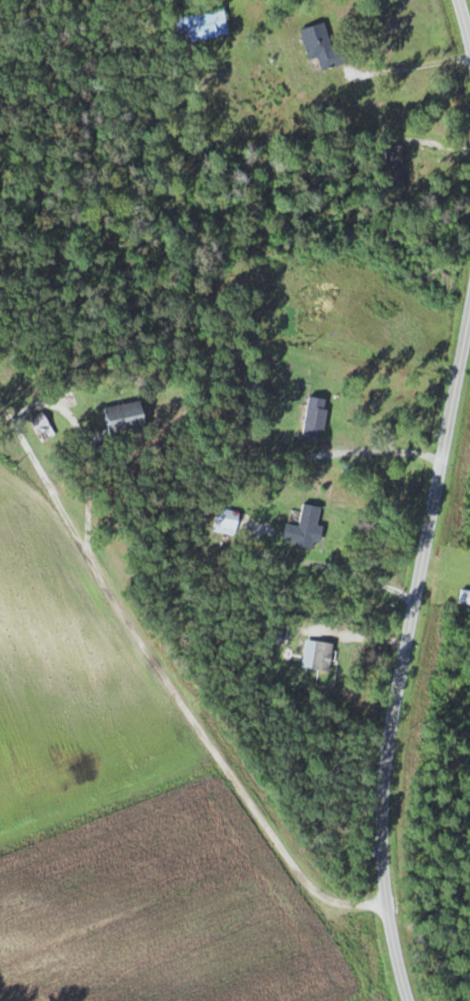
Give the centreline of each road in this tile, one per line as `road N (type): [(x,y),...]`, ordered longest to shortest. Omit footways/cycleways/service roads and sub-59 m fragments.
road 1 (residential): [(406,1000),(382,832),(405,593),(424,548),(469,288)]
road 2 (residential): [(389,903),(313,891),(136,630),(0,408)]

